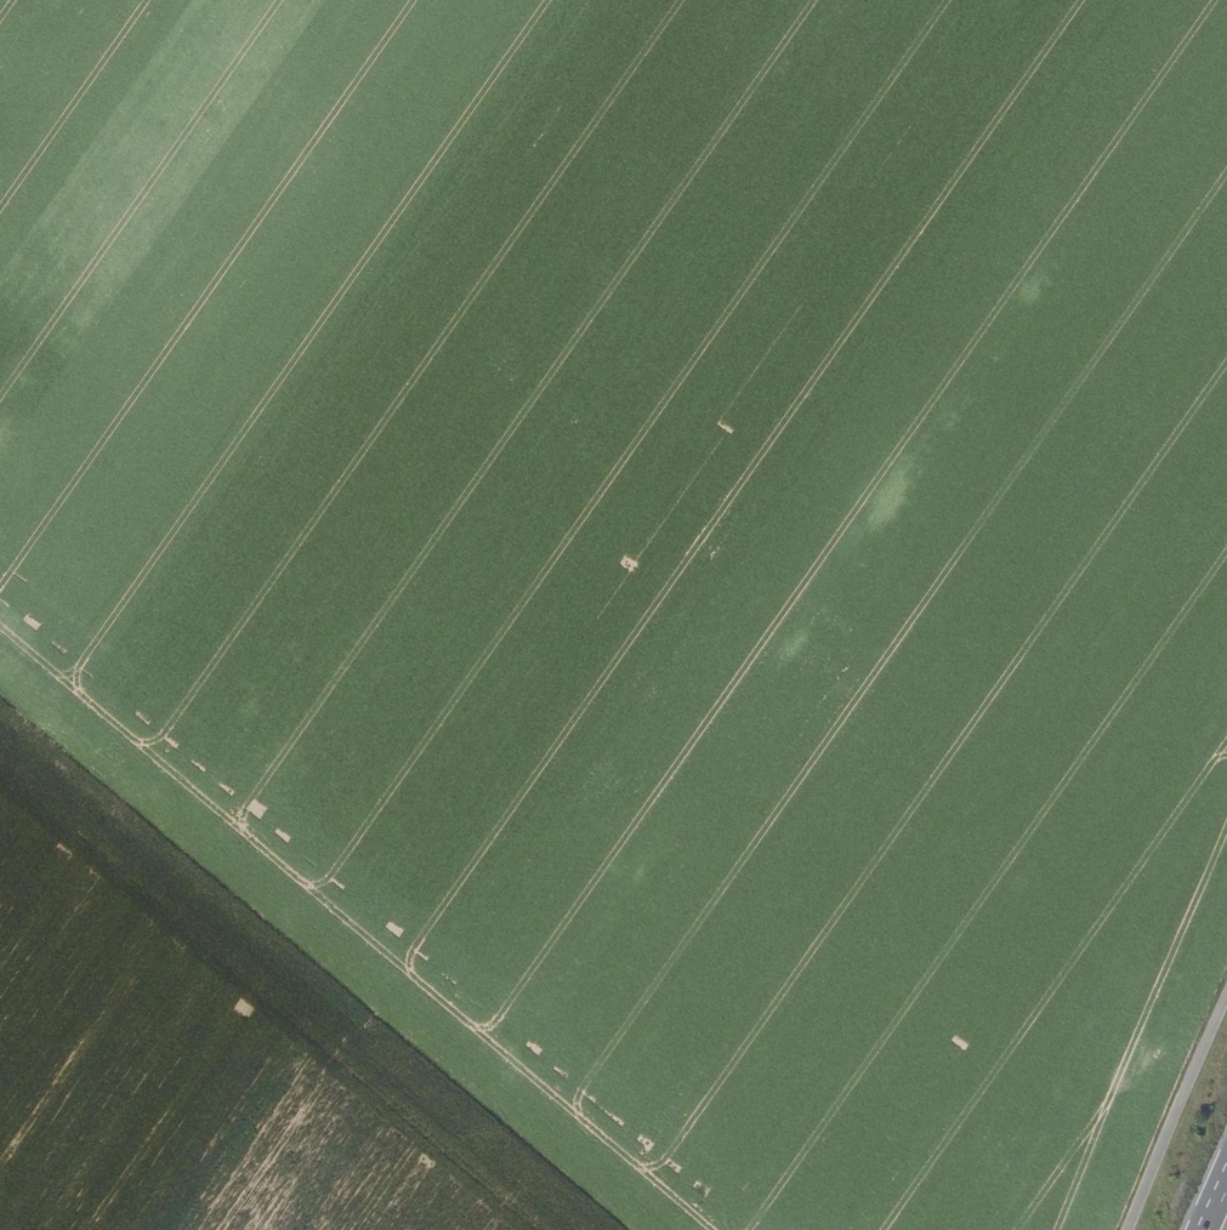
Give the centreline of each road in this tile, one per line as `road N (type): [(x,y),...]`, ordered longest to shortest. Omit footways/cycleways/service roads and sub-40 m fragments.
road 1 (unclassified): [(1226,997),(1129,1229)]

